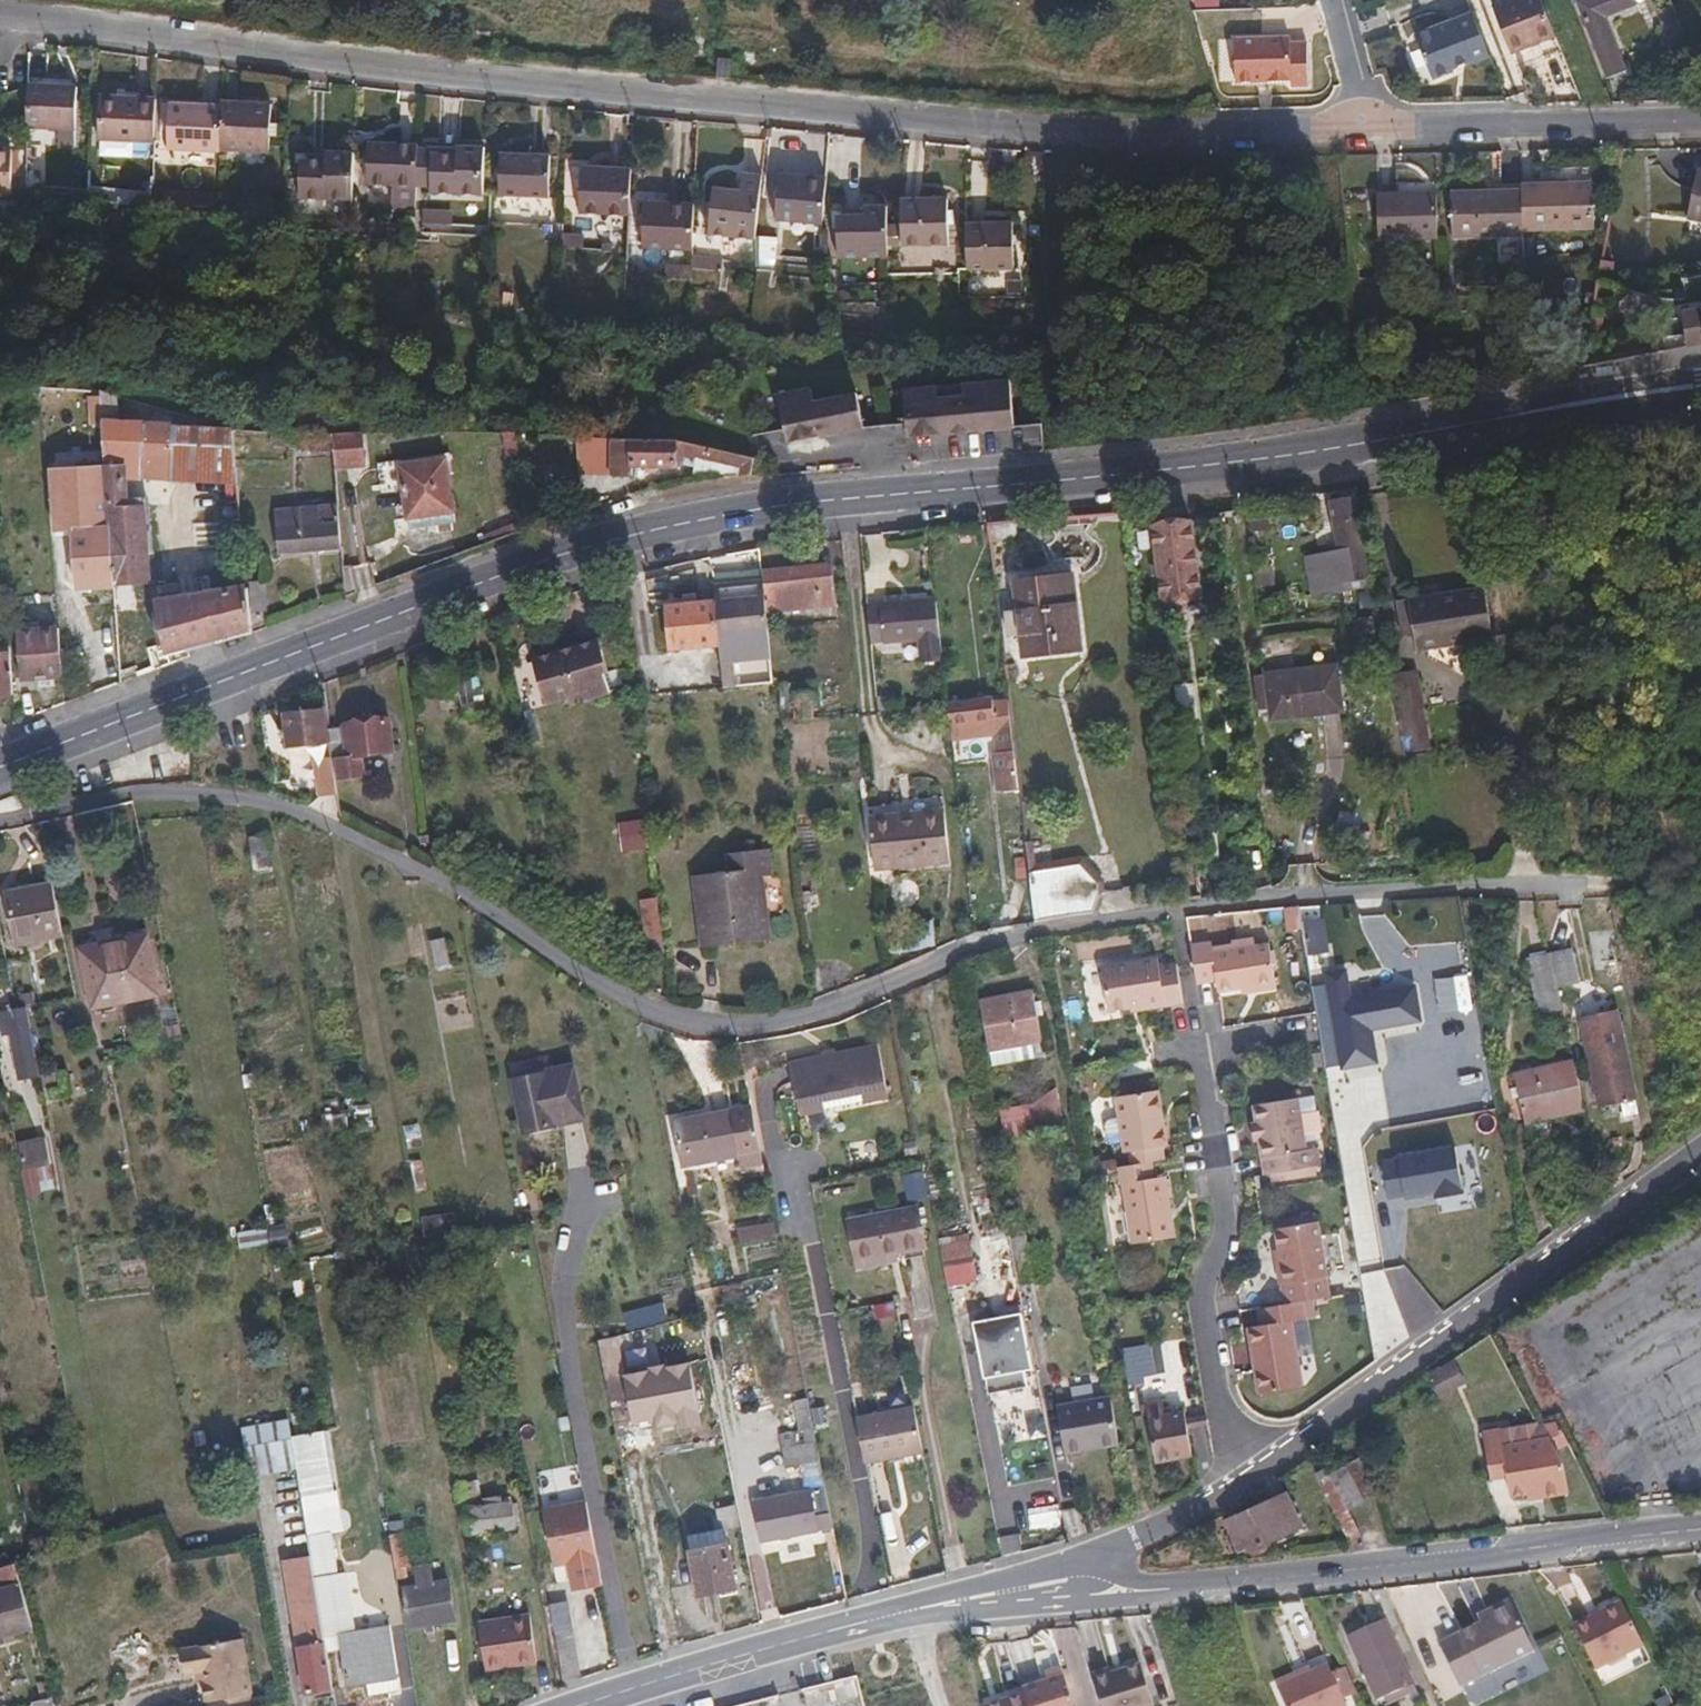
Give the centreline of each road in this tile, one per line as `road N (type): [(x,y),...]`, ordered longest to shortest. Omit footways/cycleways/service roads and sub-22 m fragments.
road 1 (primary): [(0,765),(514,570),(693,523),(1275,453),(1700,385)]
road 2 (residential): [(0,21),(643,98),(1172,126),(1700,114)]
road 3 (residential): [(0,815),(188,787),(271,801),(659,1003),(768,1021),(830,1008),(991,940),(1056,925),(1217,899),(1471,889),(1551,895)]
road 4 (residential): [(1700,1525),(1223,1585),(1121,1589),(1060,1581)]
road 5 (tertiary): [(1260,1465),(1700,1148)]
road 6 (tertiary): [(581,1705),(915,1609),(1060,1581)]
road 7 (residential): [(1260,1465),(1228,1406),(1200,1270),(1227,1224),(1200,1042)]
road 8 (tertiary): [(1060,1581),(1183,1518),(1260,1465)]
road 9 (track): [(1553,0),(1598,116)]

